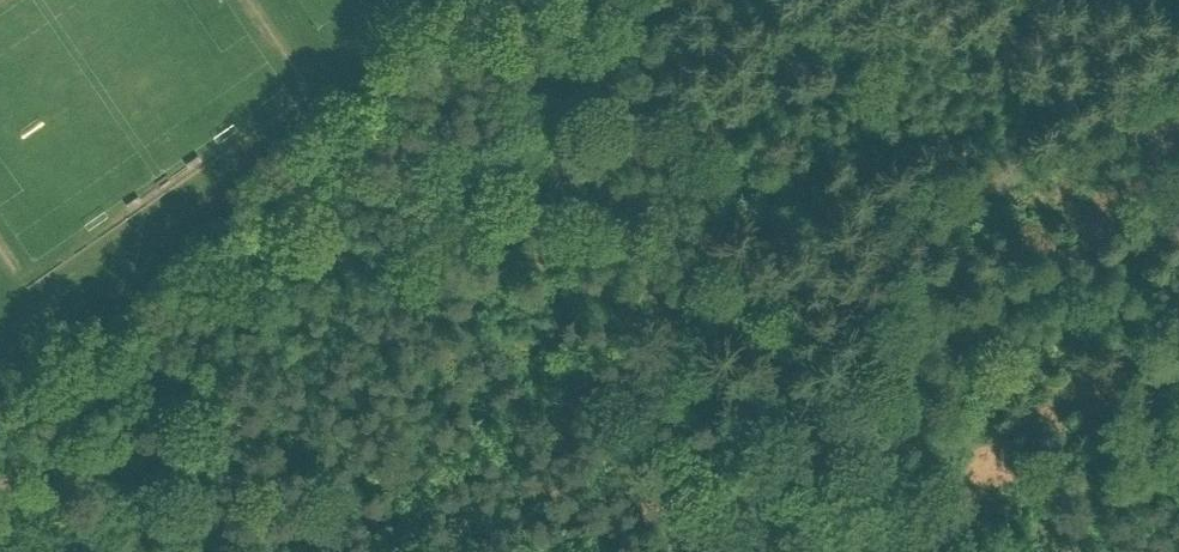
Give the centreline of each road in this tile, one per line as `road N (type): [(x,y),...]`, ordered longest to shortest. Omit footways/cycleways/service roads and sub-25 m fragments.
road 1 (track): [(0,471),(109,383),(522,9)]
road 2 (track): [(782,551),(633,262),(522,9)]
road 3 (track): [(761,509),(786,460),(864,383),(932,341),(1086,274),(1178,213)]

